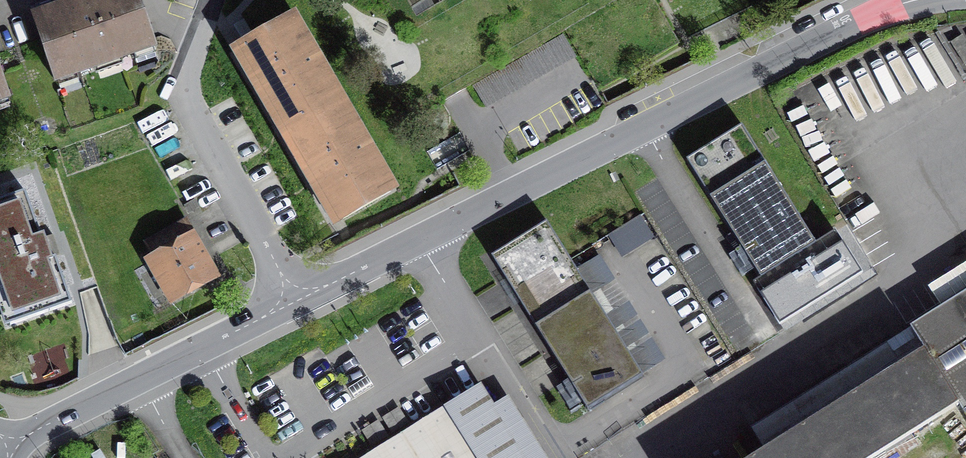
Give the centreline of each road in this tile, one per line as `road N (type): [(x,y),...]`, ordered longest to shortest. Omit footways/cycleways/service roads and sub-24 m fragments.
road 1 (residential): [(909,0),(293,300)]
road 2 (residential): [(211,0),(190,75),(190,108),(293,300)]
road 3 (residential): [(293,300),(12,445)]

